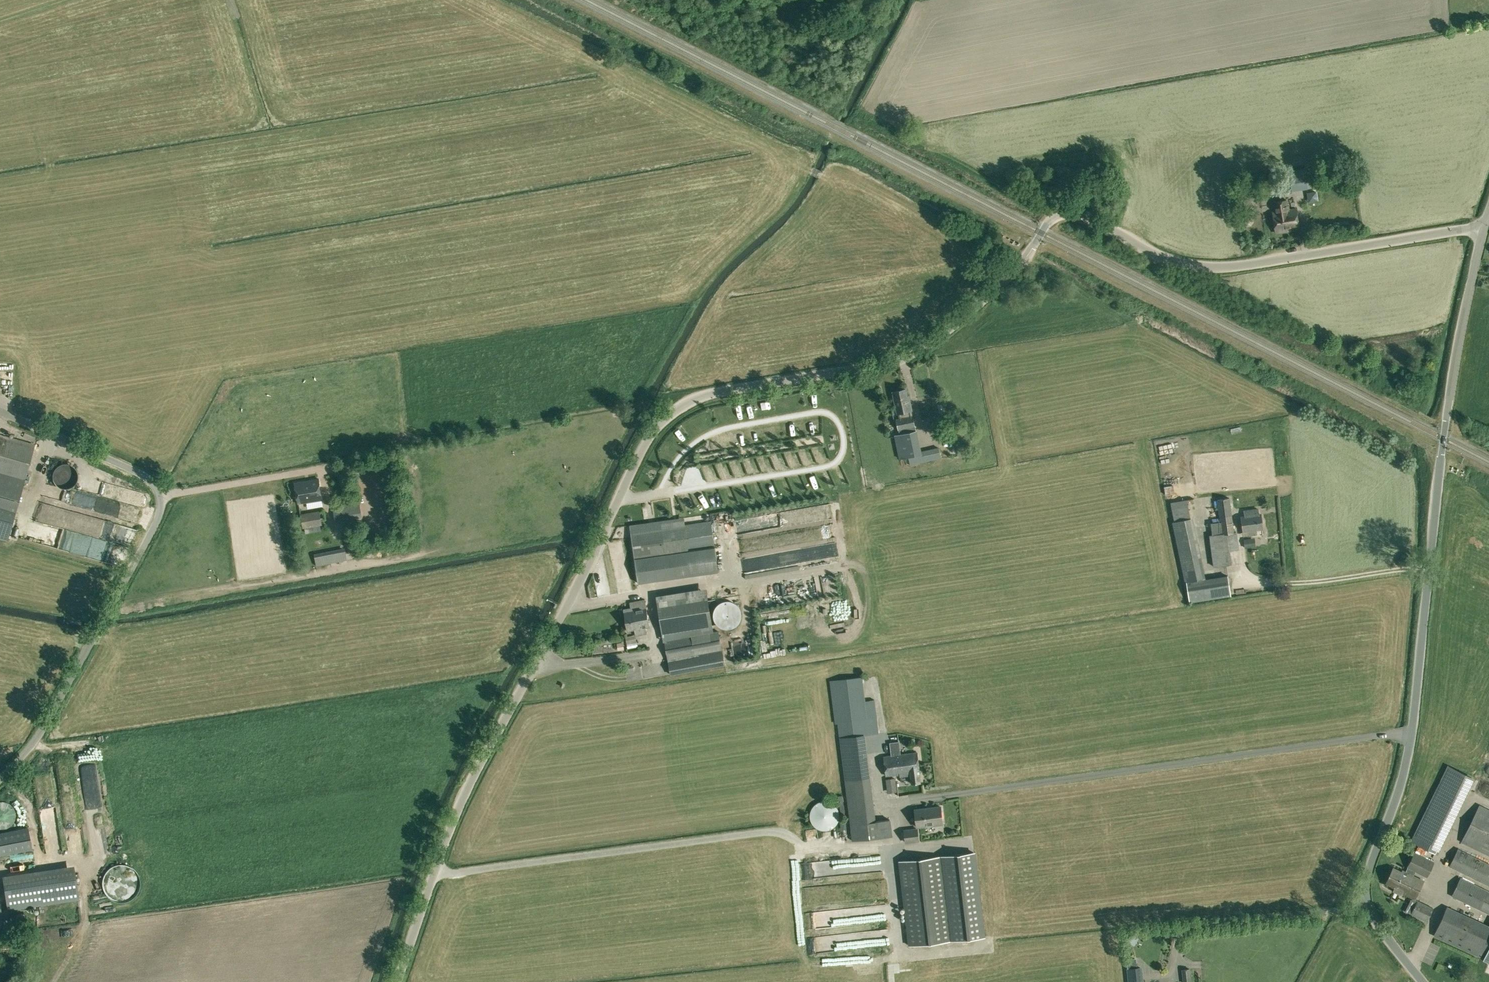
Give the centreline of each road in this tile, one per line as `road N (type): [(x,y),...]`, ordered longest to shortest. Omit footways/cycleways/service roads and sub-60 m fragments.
road 1 (unclassified): [(394,981),(453,817),(649,437),(677,409),(700,397),(862,368),(917,350),(1018,267),(1062,213),(1093,219),(1170,260),(1218,268),(1485,226)]
road 2 (unclassified): [(1423,981),(1384,934),(1366,890),(1412,734),(1445,427),(1485,226)]
road 3 (unclassified): [(0,779),(52,713),(160,503),(143,476),(0,412)]

